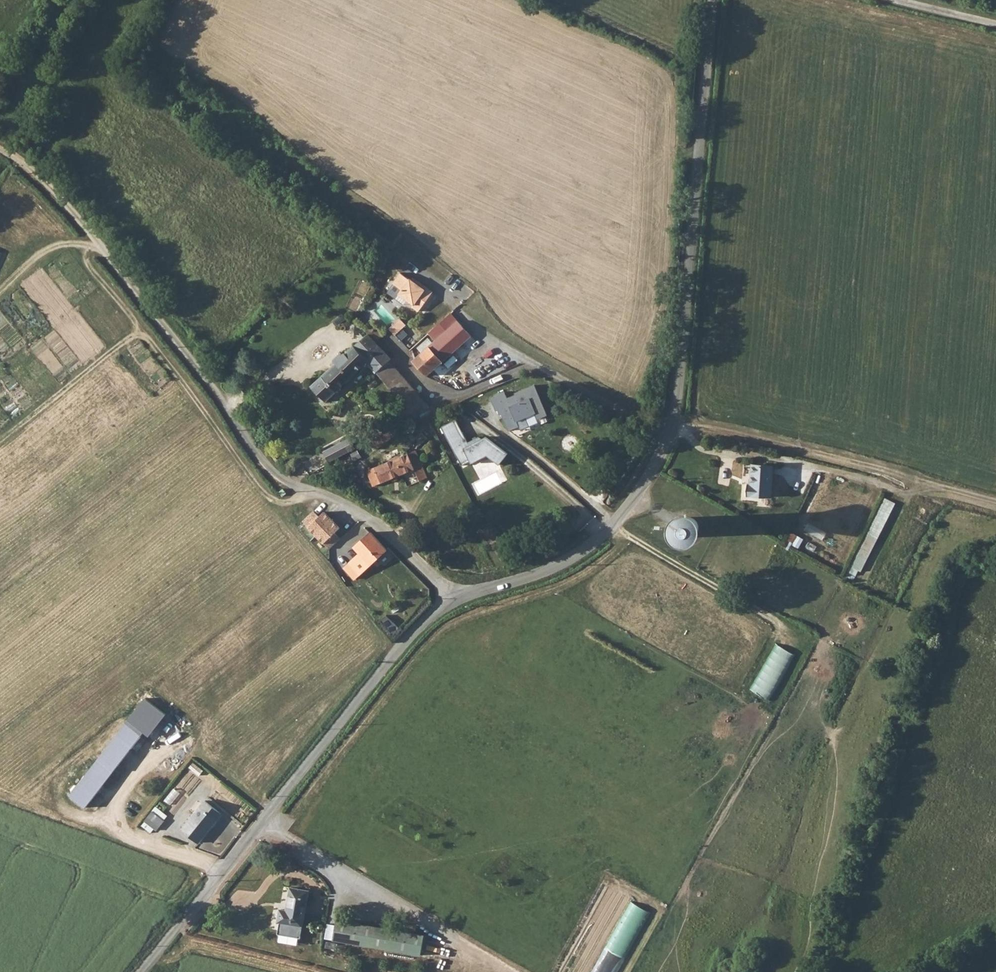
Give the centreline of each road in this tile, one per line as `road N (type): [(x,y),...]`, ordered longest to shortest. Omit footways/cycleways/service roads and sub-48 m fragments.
road 1 (unclassified): [(462,600),(541,575),(586,549),(633,505),(670,435),(714,0)]
road 2 (unclassified): [(142,971),(420,628),(462,600)]
road 3 (unclassified): [(0,138),(64,202),(241,421)]
road 4 (residential): [(462,600),(361,503),(336,490),(293,487),(241,421)]

